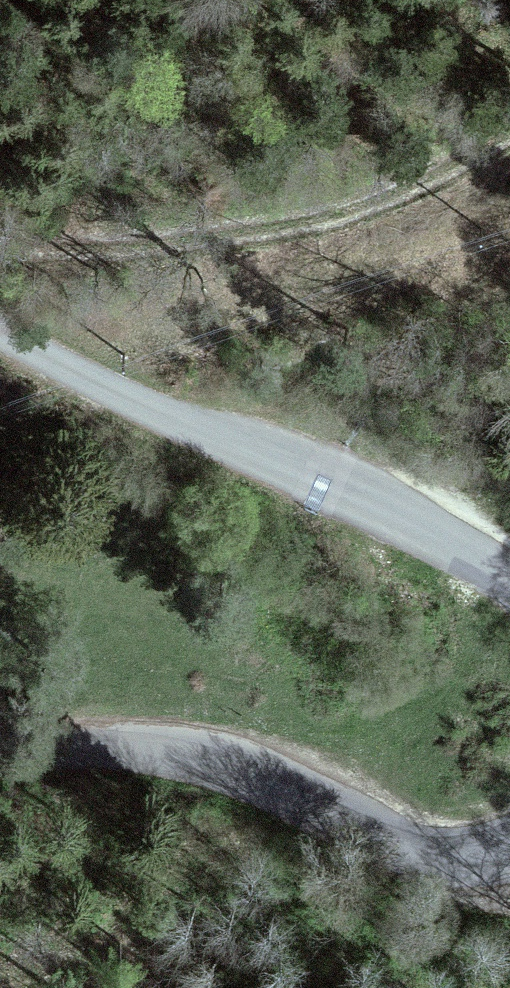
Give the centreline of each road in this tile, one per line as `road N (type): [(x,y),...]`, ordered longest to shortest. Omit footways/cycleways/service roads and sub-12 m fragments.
road 1 (unclassified): [(509,588),(419,526),(121,383),(0,309)]
road 2 (track): [(0,195),(78,200),(220,193),(363,165),(509,82)]
road 3 (unclassified): [(0,763),(76,755),(187,767),(362,848),(471,863),(509,851)]

